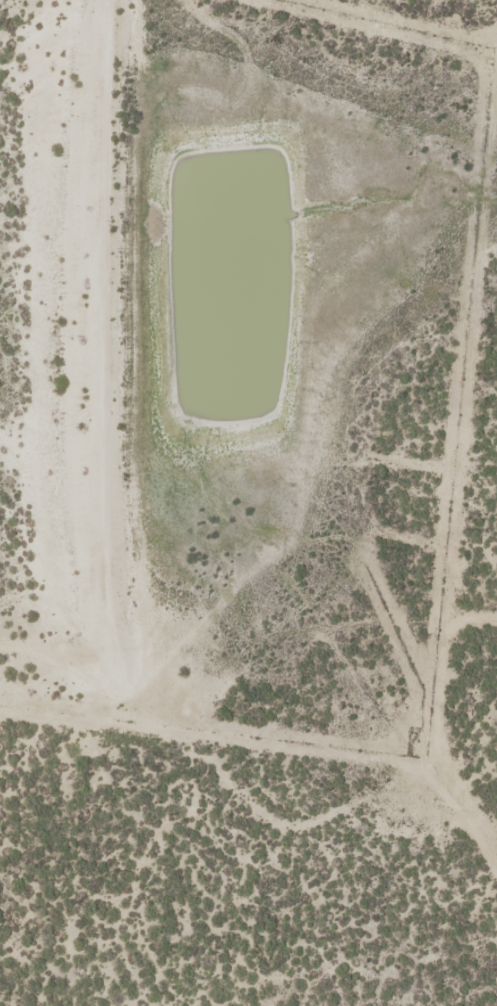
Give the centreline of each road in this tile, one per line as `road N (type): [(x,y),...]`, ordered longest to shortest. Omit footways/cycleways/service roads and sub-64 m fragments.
road 1 (residential): [(496,623),(0,631)]

